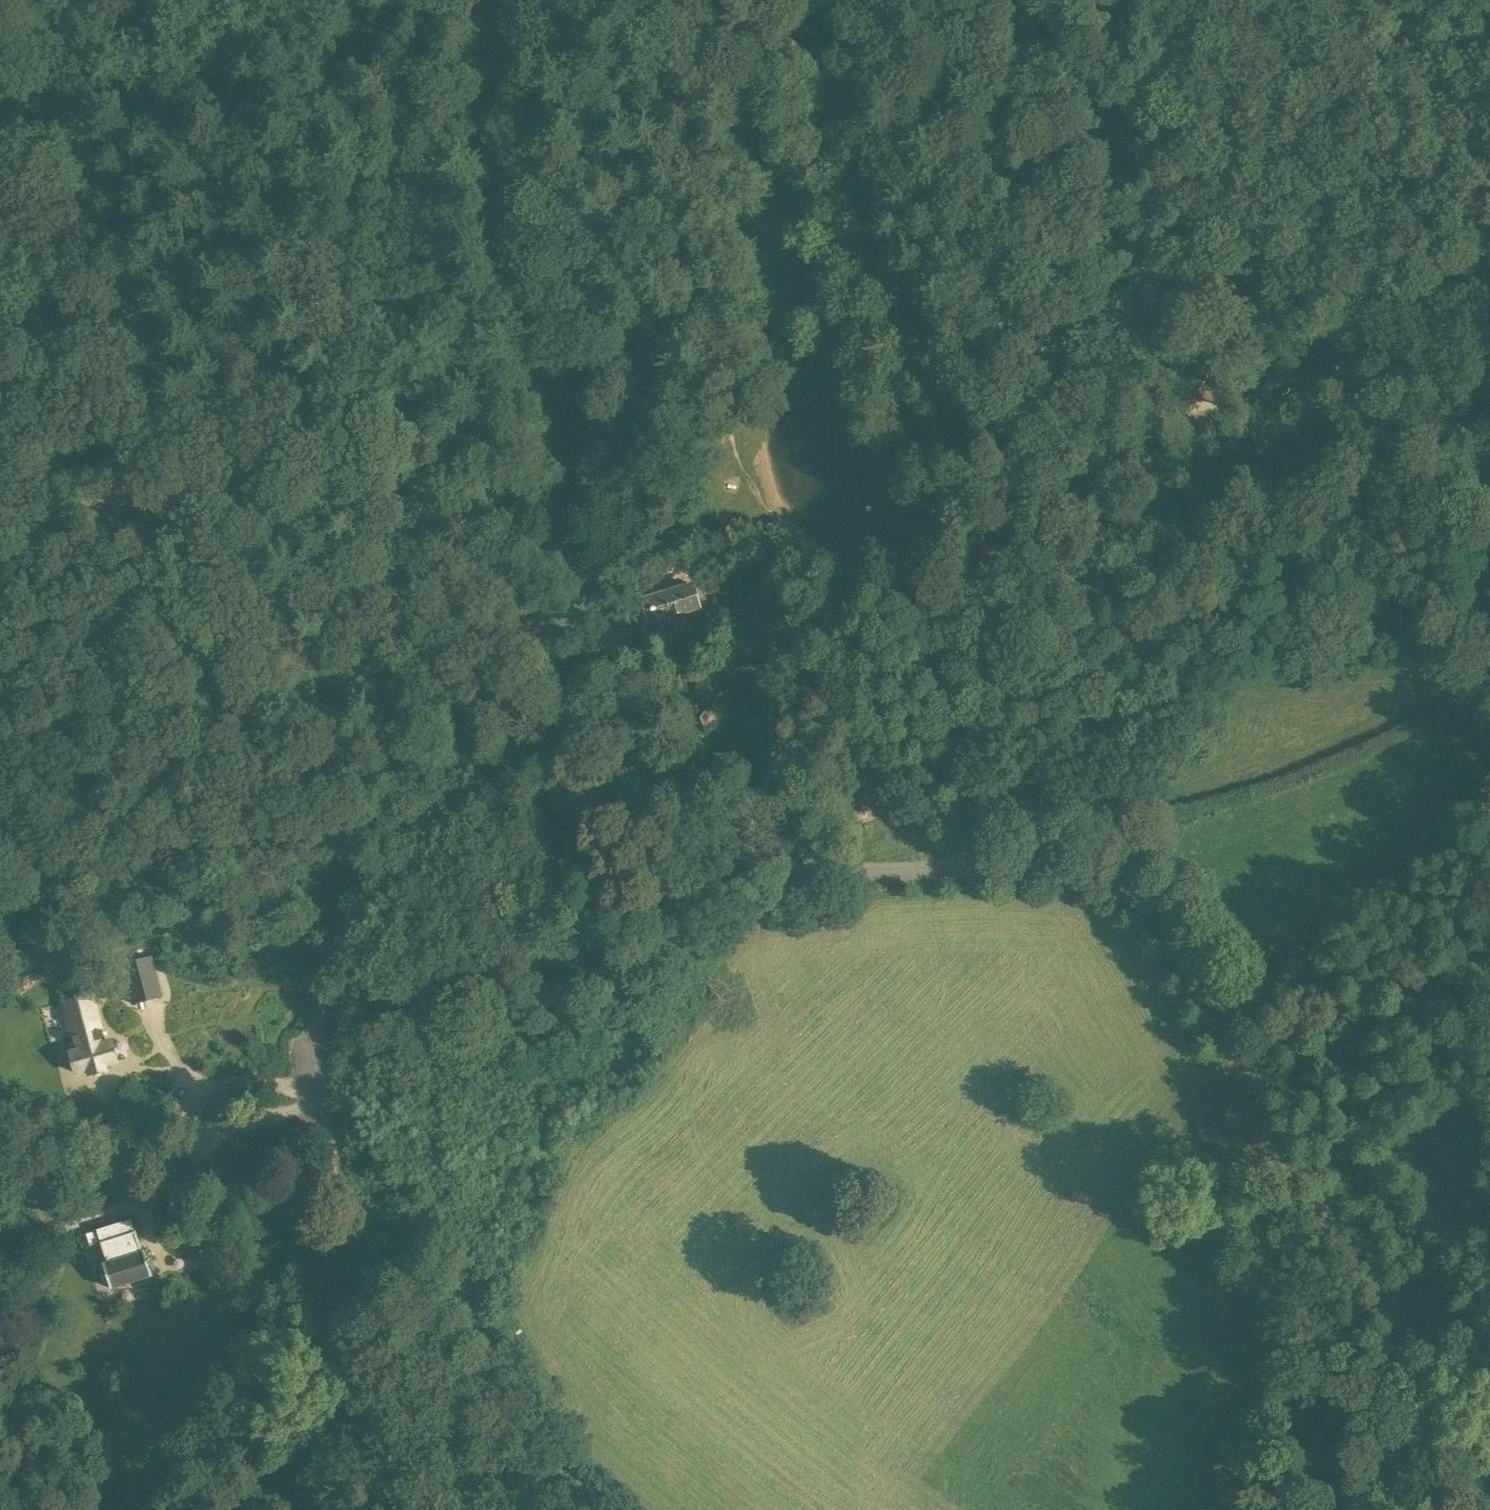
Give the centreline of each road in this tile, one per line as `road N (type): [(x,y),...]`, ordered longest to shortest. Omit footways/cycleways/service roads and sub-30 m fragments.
road 1 (unclassified): [(1489,1413),(1347,1250),(1304,1186),(1182,938),(1145,892),(1121,876),(1055,864),(812,869),(716,837),(659,793),(631,749),(605,680),(517,346),(497,230),(493,0)]
road 2 (track): [(620,1509),(423,1334),(378,1288),(354,1245)]

